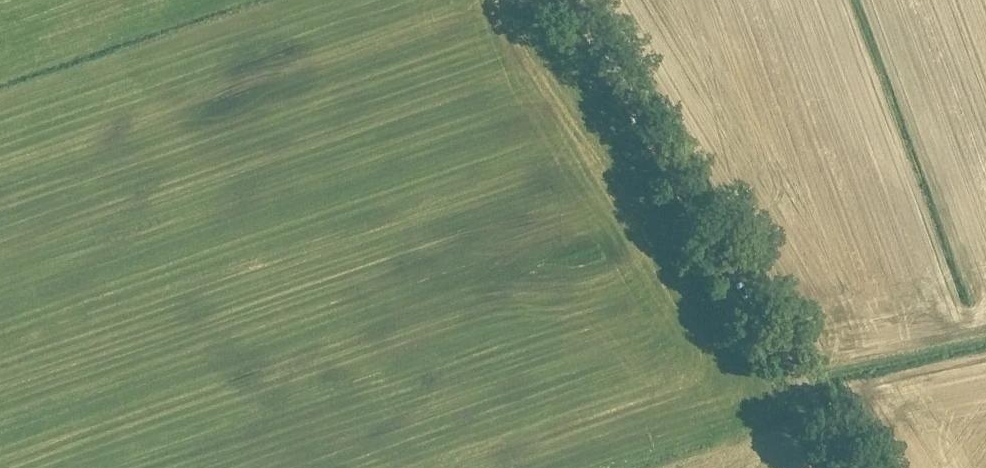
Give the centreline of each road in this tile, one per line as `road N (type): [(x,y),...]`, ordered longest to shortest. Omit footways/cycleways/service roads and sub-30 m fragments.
road 1 (unclassified): [(852,467),(577,0)]

